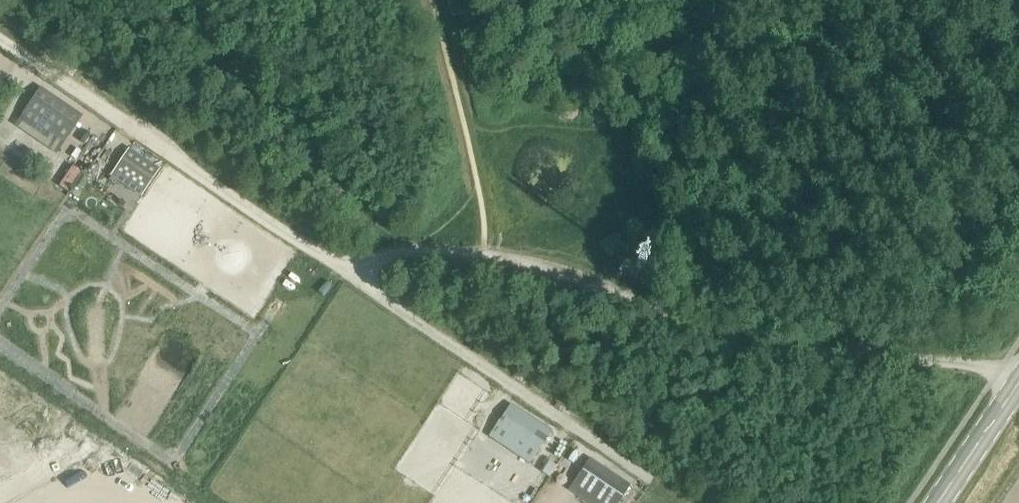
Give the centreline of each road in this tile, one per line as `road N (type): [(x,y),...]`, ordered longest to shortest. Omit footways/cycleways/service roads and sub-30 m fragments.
road 1 (residential): [(1017,377),(956,363),(728,343),(565,272),(483,259),(388,256),(345,274)]
road 2 (residential): [(345,274),(0,41)]
road 3 (residential): [(345,274),(631,466)]
road 4 (secondary): [(930,502),(1017,377)]

